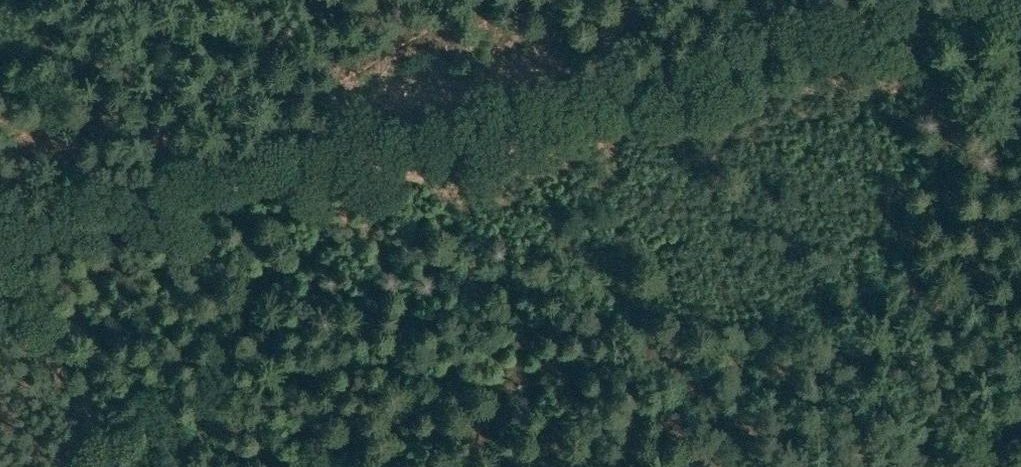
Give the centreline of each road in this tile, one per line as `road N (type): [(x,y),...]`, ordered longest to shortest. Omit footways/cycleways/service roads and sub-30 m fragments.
road 1 (track): [(0,238),(302,164),(845,466)]
road 2 (track): [(302,164),(971,0)]
road 3 (track): [(0,288),(121,466)]

